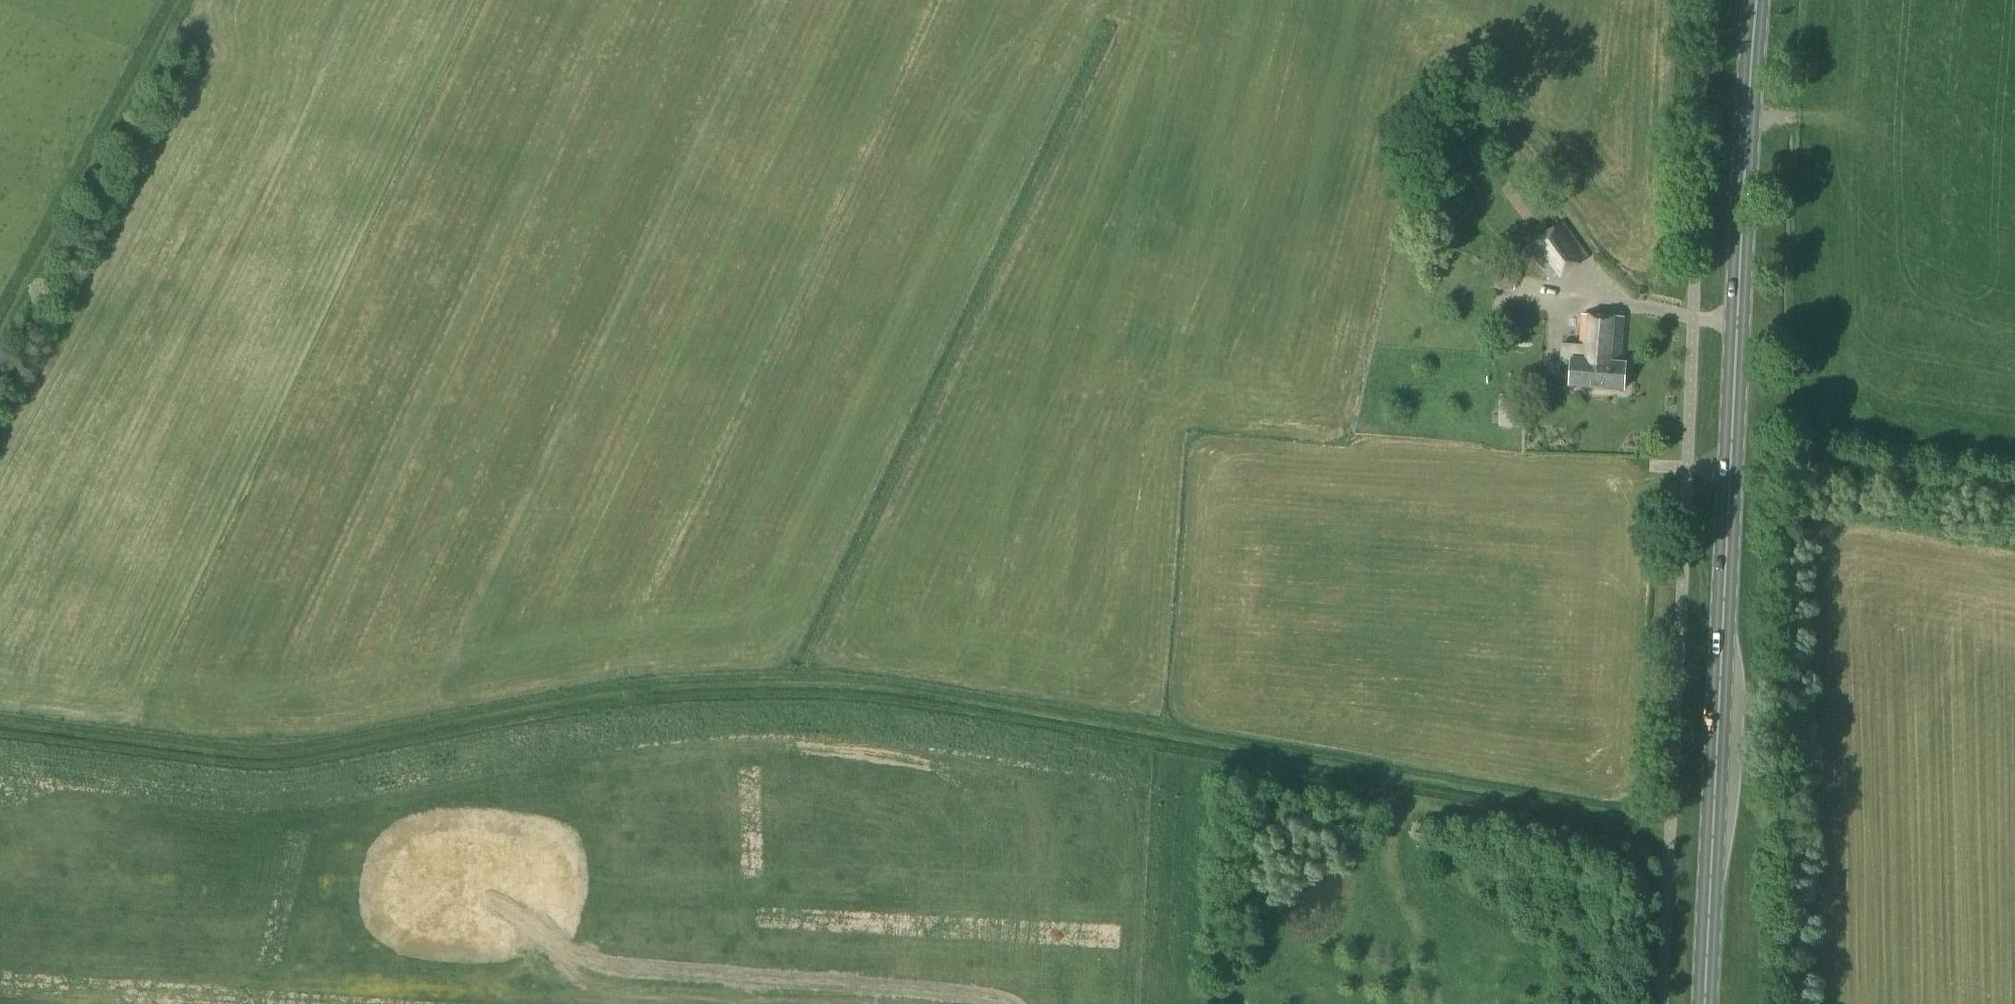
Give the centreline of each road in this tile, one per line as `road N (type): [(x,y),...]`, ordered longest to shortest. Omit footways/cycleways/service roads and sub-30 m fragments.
road 1 (primary): [(1708,1003),(1760,0)]

